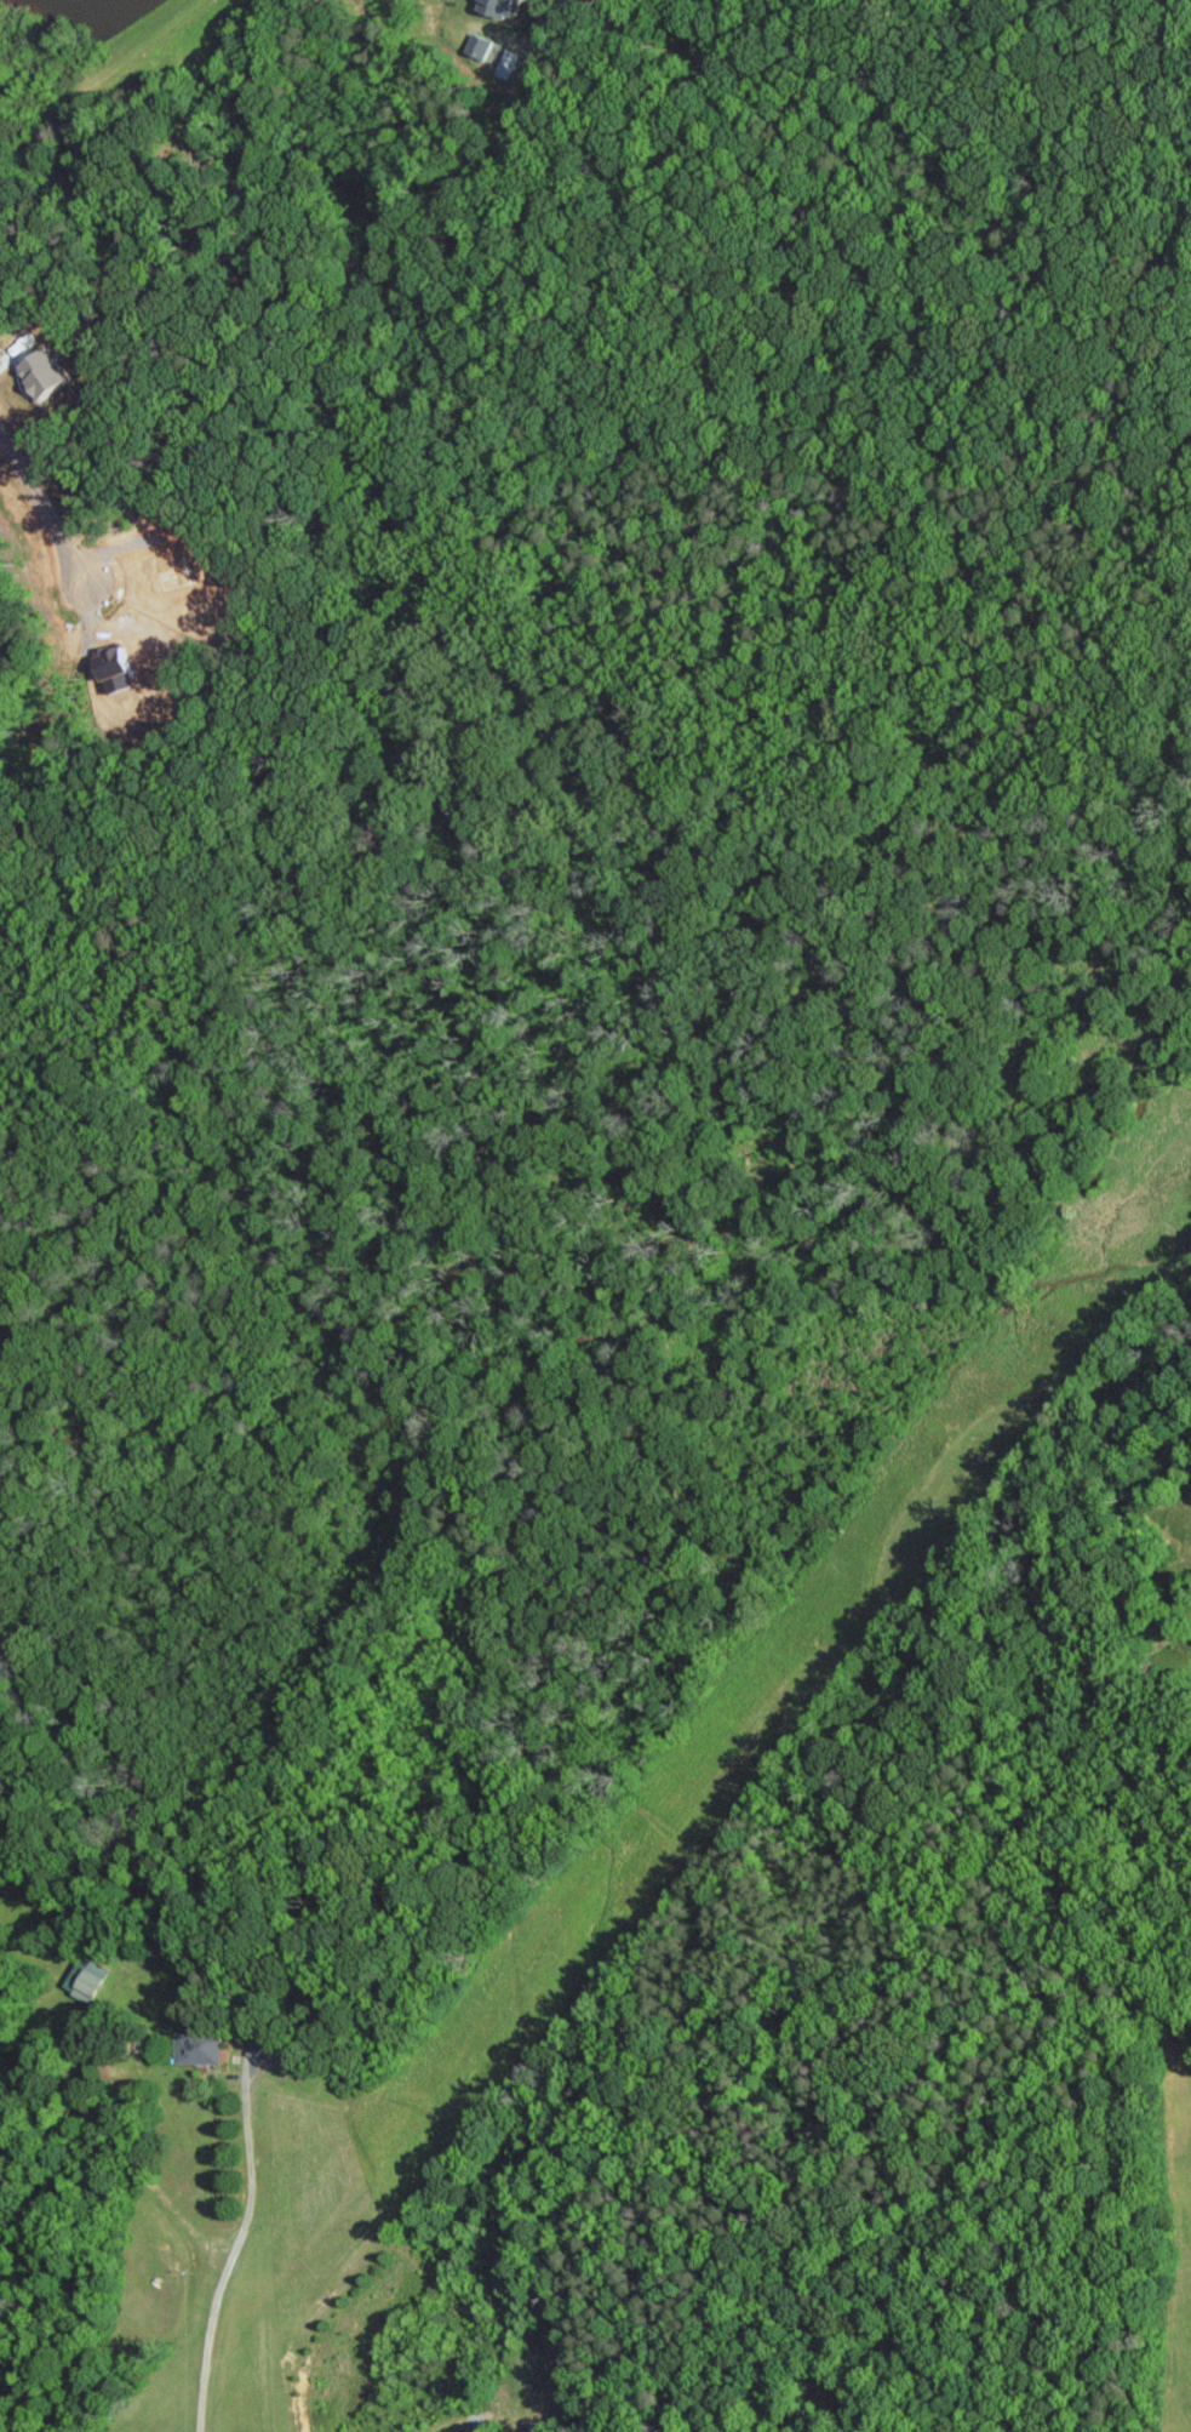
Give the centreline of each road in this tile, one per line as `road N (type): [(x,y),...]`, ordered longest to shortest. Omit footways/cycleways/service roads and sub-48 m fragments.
road 1 (residential): [(0,434),(86,570)]

